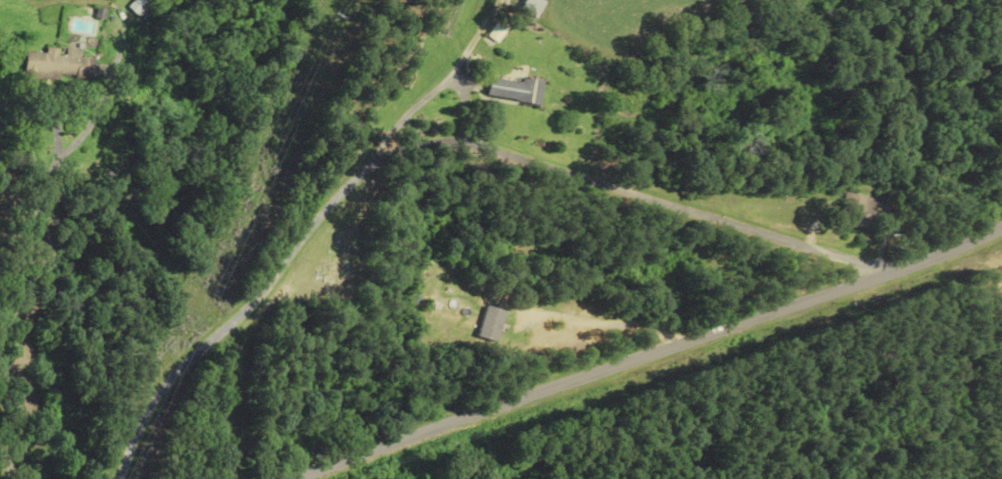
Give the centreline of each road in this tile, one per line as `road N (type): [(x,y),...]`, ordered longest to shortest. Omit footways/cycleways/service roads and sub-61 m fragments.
road 1 (residential): [(122,478),(157,400),(390,149),(480,146),(863,263),(881,278)]
road 2 (tertiary): [(299,478),(881,278),(1001,228)]

